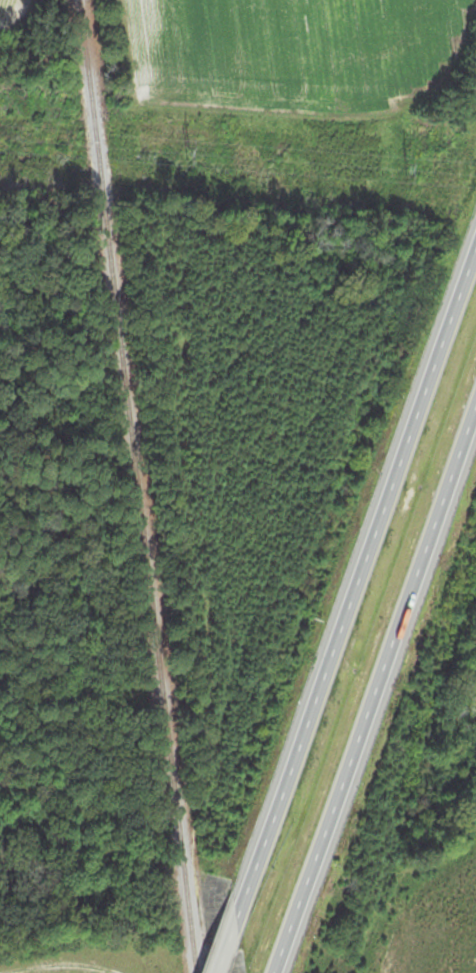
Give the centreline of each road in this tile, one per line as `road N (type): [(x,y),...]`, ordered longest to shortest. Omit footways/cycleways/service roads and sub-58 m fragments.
road 1 (motorway): [(475,235),(232,921)]
road 2 (motorway): [(275,972),(475,403)]

